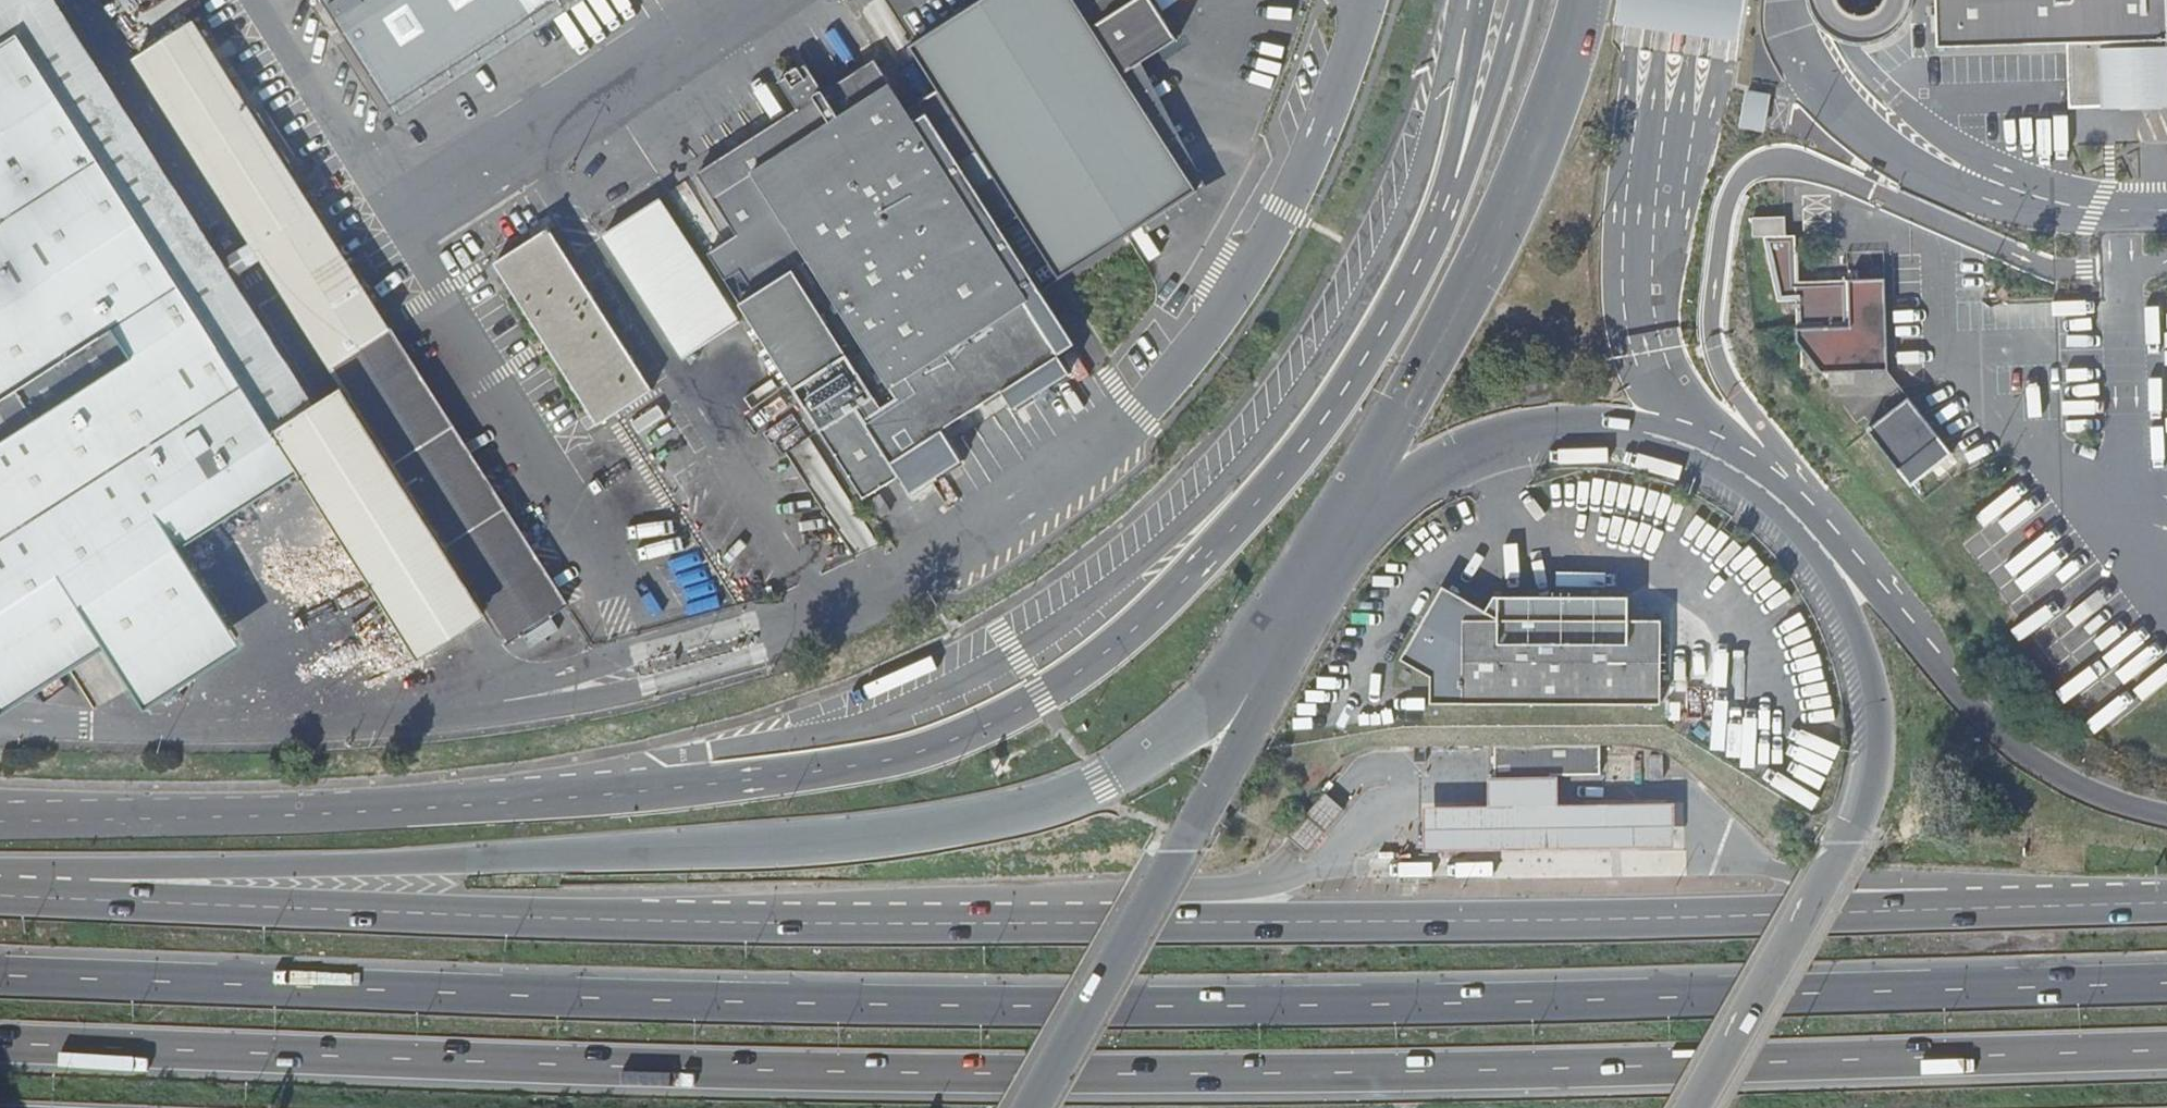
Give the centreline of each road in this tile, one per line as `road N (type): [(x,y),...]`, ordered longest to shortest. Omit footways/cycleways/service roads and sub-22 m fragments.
road 1 (trunk): [(2166,983),(1283,1007),(913,1008),(0,974)]
road 2 (trunk): [(0,1043),(963,1074),(1271,1074),(2166,1049)]
road 3 (trunk): [(2166,900),(1265,919),(601,917),(106,898),(67,886)]
road 4 (trunk): [(1097,779),(950,827),(840,841),(96,866),(67,886)]
road 5 (unclassified): [(1692,1107),(1853,839),(1871,791),(1879,740),(1865,651),(1796,517)]
road 6 (unclassified): [(1321,591),(1033,1107)]
road 7 (unclassified): [(1588,0),(1493,241),(1409,397),(1358,519)]
road 8 (unclassified): [(1725,463),(1660,379),(1636,296),(1683,0)]
road 9 (trunk): [(2166,814),(2083,788),(1996,733),(1943,677),(1854,552),(1831,529),(1796,517)]
road 10 (unclassified): [(1725,463),(1647,432),(1533,433),(1410,479),(1358,519)]
road 11 (unclassified): [(1321,591),(1215,706),(1097,779)]

